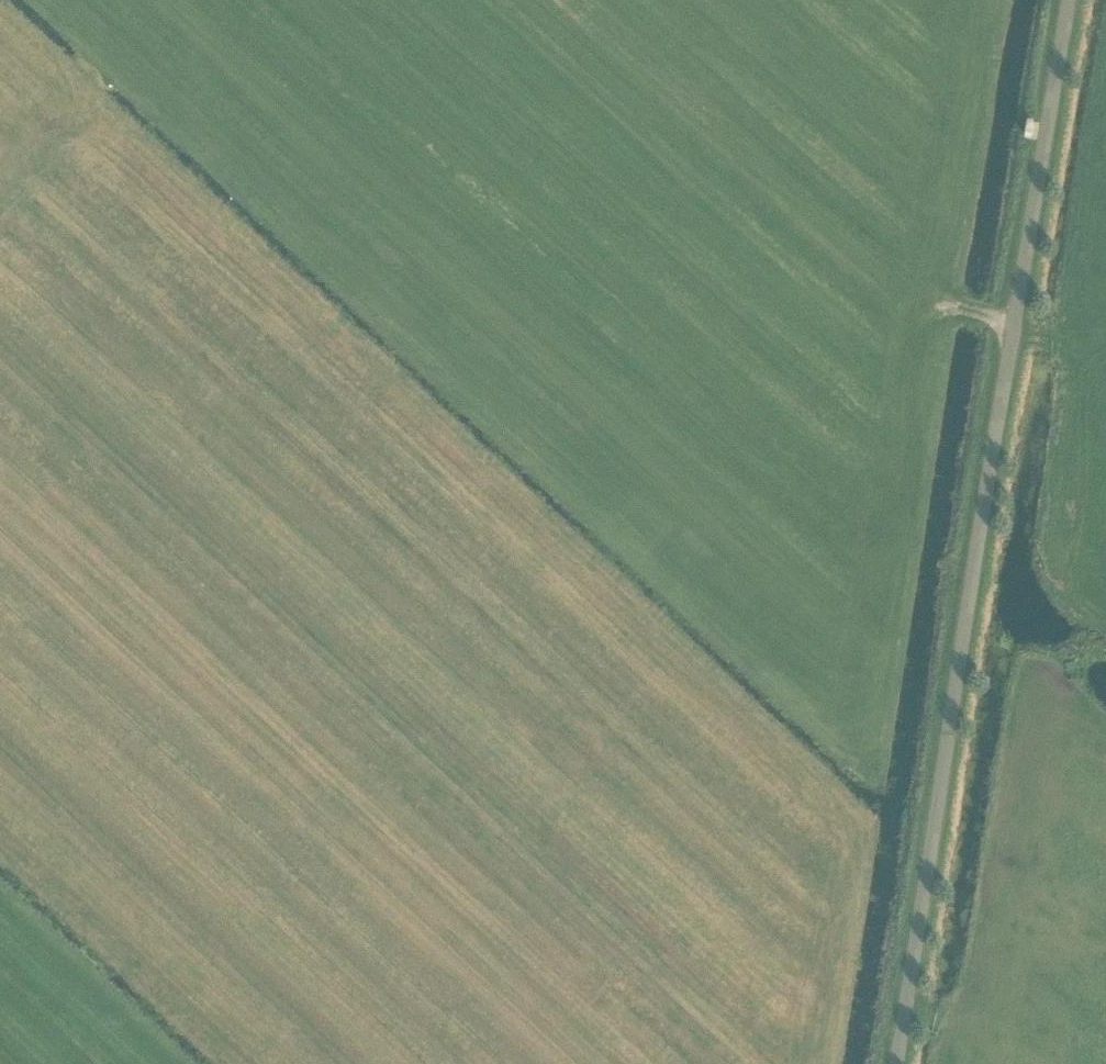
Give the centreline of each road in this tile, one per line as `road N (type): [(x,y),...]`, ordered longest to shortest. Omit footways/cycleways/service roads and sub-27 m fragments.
road 1 (unclassified): [(897,1063),(1071,0)]

